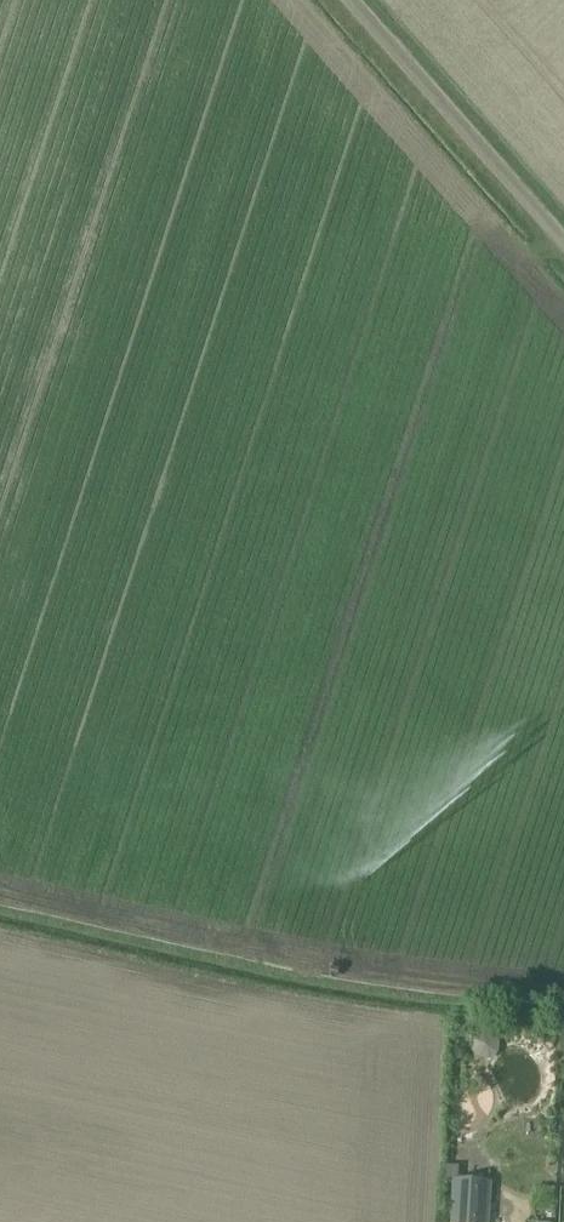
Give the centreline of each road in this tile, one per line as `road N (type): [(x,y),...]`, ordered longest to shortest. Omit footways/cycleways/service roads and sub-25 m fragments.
road 1 (unclassified): [(563,241),(357,0)]

